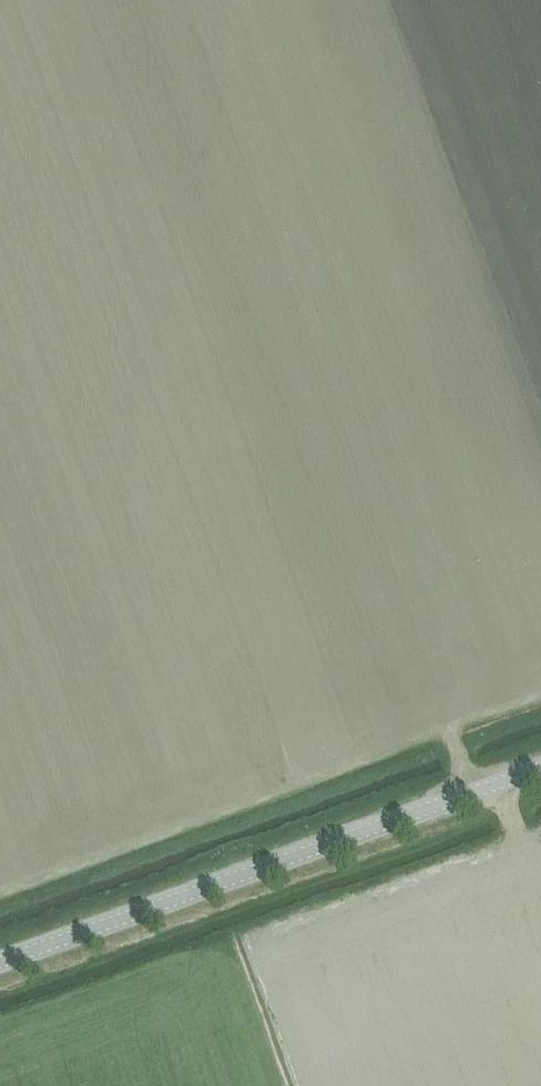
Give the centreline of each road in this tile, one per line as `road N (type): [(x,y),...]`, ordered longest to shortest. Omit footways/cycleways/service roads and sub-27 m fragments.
road 1 (unclassified): [(0,962),(540,767)]

